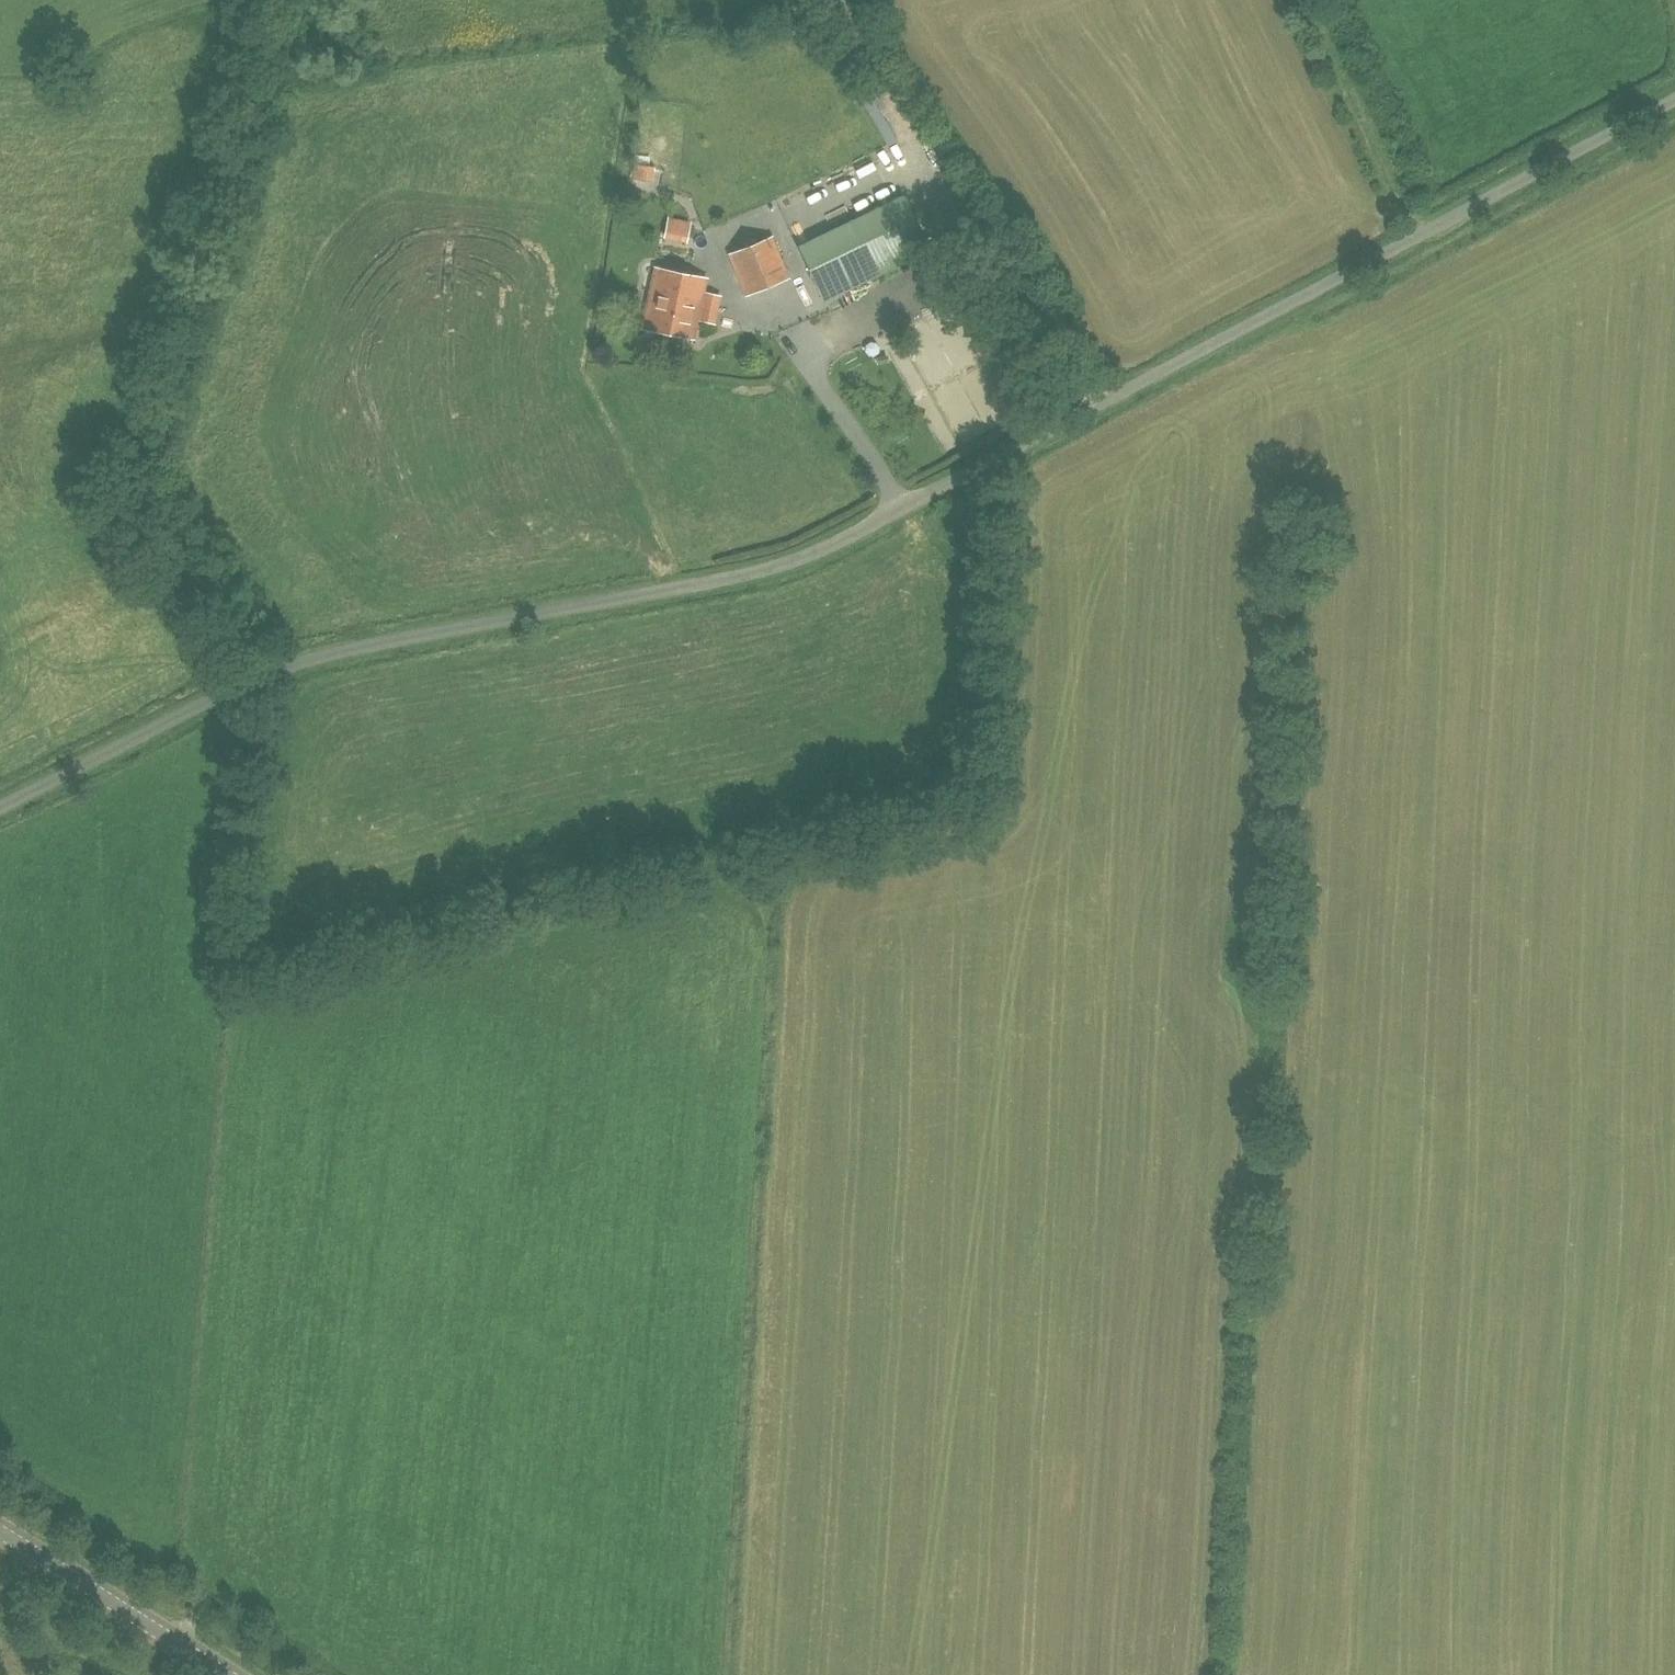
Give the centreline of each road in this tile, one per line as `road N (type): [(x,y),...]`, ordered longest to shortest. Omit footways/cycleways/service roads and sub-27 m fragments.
road 1 (unclassified): [(0,807),(259,675),(337,652),(772,569),(826,546),(1674,99)]
road 2 (tertiary): [(224,1674),(0,1532)]

